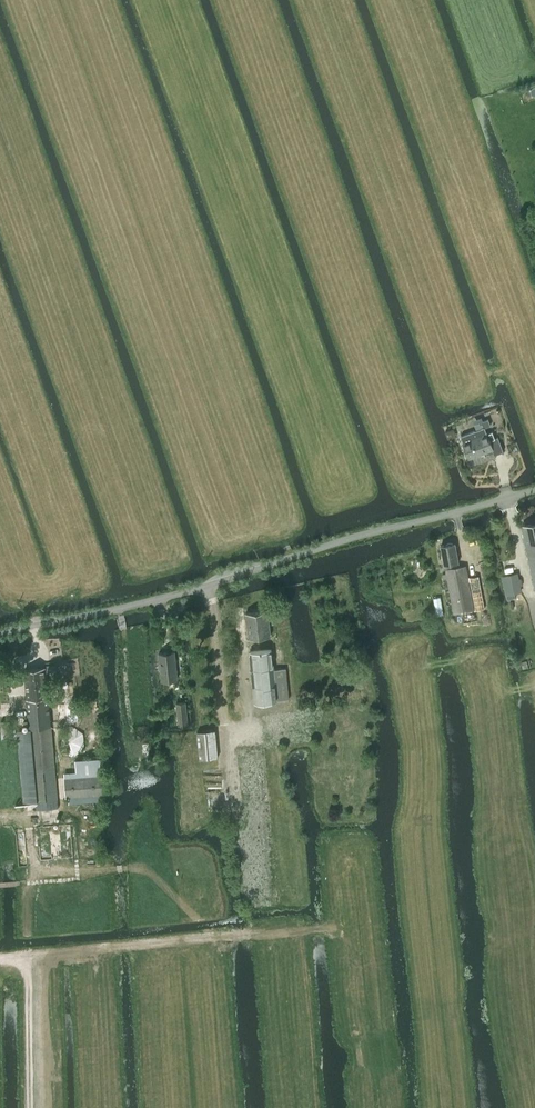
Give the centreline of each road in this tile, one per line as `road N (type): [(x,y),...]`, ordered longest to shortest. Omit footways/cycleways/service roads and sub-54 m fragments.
road 1 (unclassified): [(0,633),(143,604),(534,491)]
road 2 (track): [(366,1087),(342,931),(220,940),(151,873),(38,874)]
road 3 (track): [(31,1107),(27,883),(38,874)]

